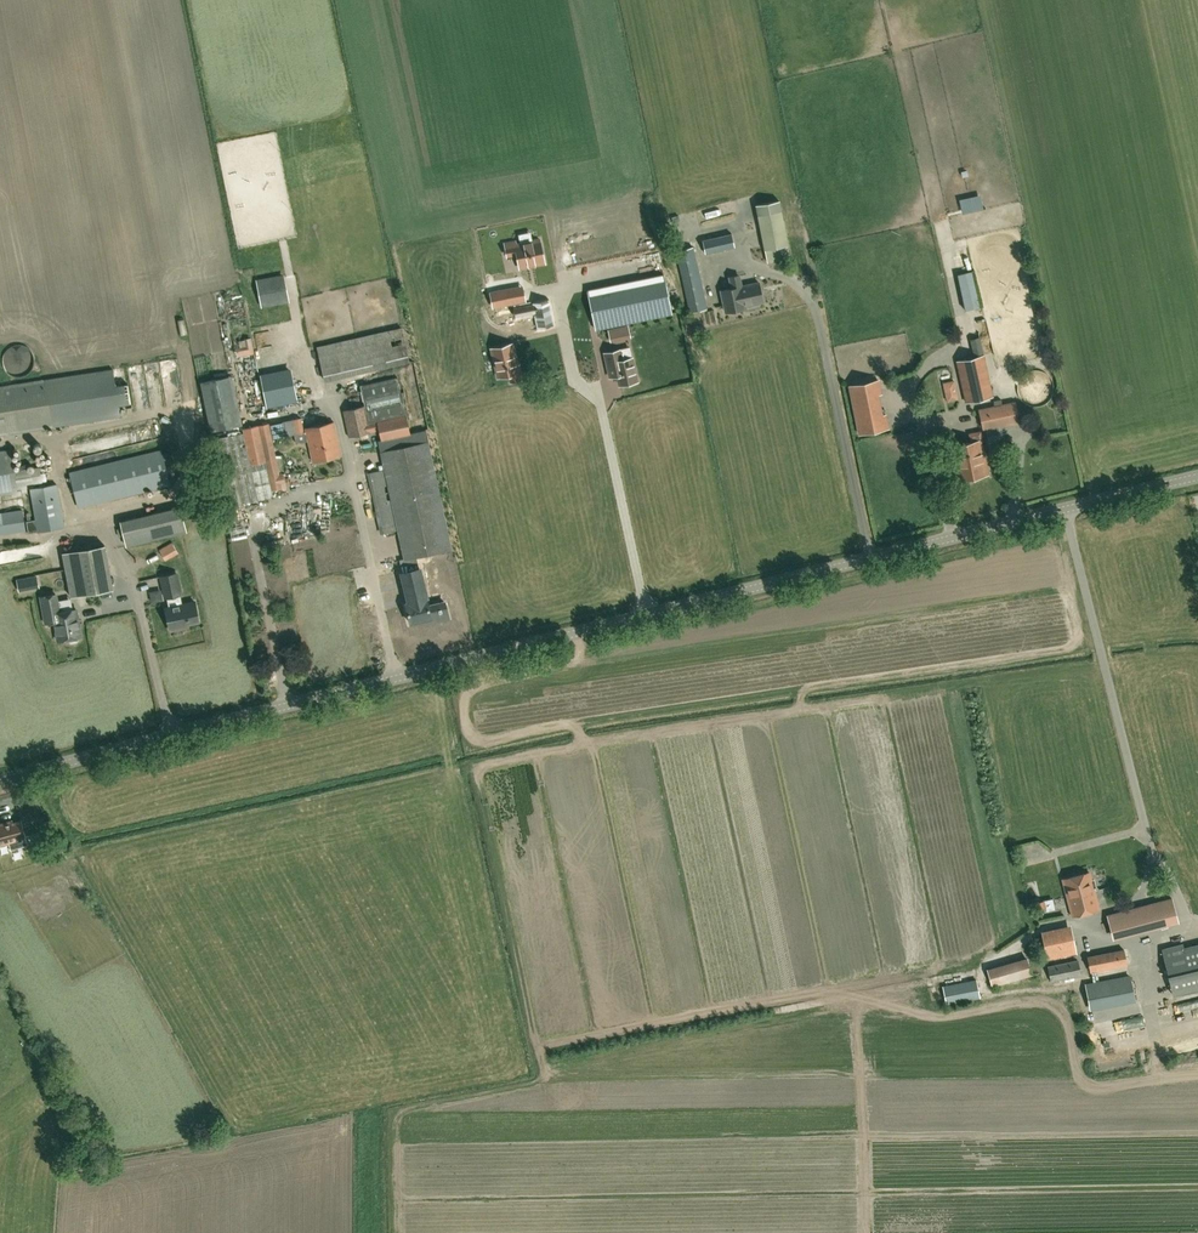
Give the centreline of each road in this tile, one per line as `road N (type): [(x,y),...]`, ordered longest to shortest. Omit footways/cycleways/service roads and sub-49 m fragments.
road 1 (tertiary): [(642,607),(0,776)]
road 2 (unclassified): [(1150,834),(1062,501)]
road 3 (unclassified): [(863,554),(810,301)]
road 4 (unclassified): [(642,607),(593,381)]
road 5 (tertiary): [(863,554),(642,607)]
road 6 (tertiary): [(1062,501),(863,554)]
road 7 (tertiary): [(1197,470),(1062,501)]

